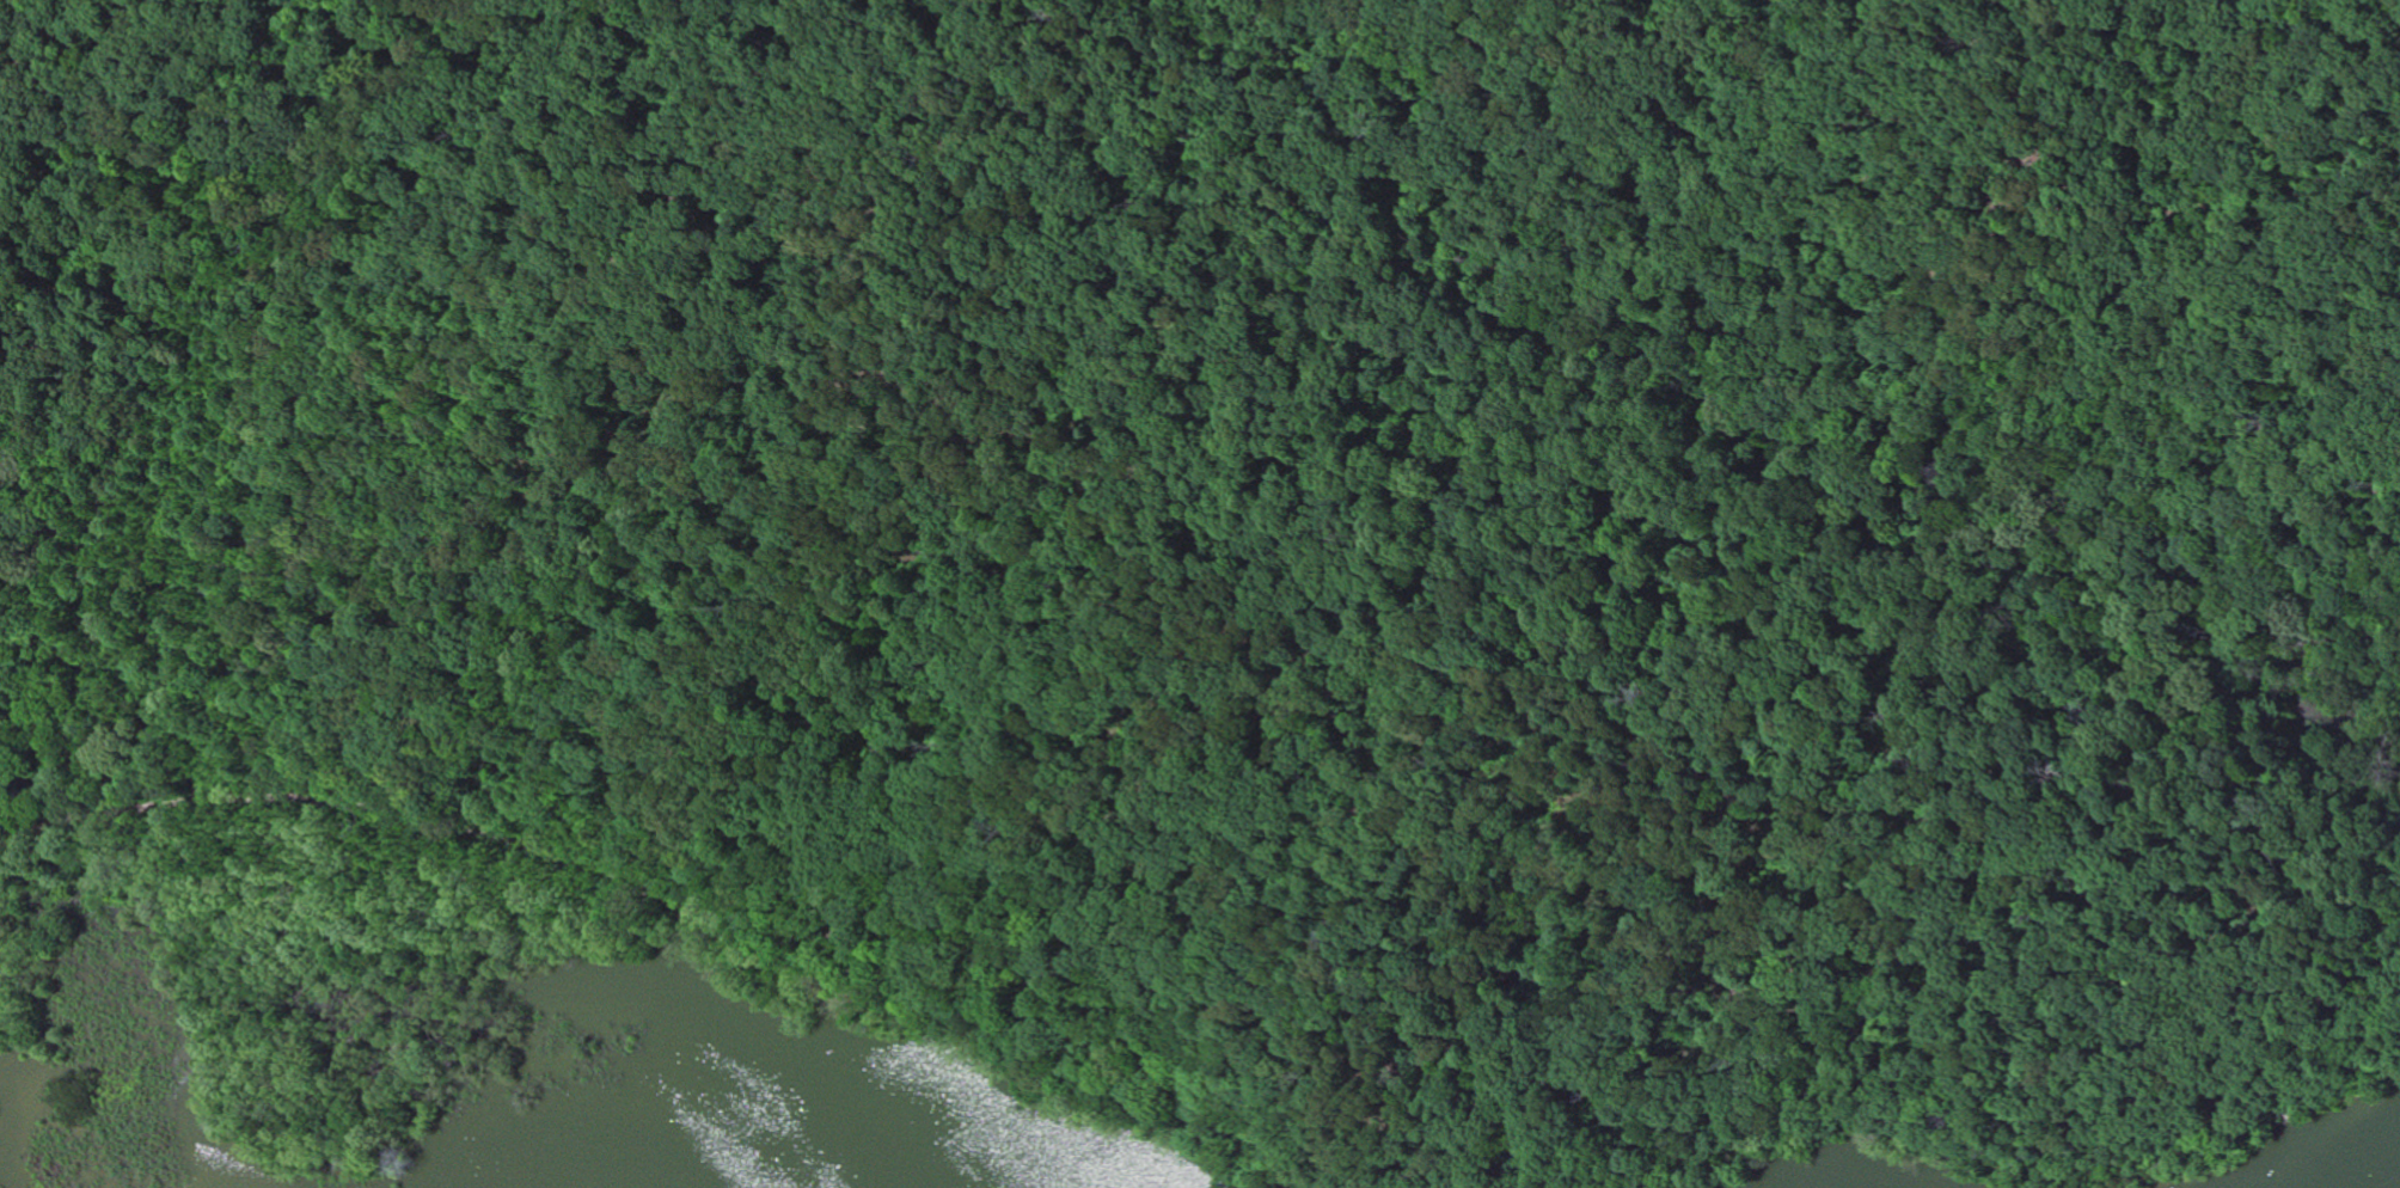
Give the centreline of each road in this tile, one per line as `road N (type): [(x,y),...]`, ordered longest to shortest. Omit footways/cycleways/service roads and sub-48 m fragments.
road 1 (residential): [(0,851),(90,816),(264,800),(336,806),(544,852),(705,920),(1173,1155)]

